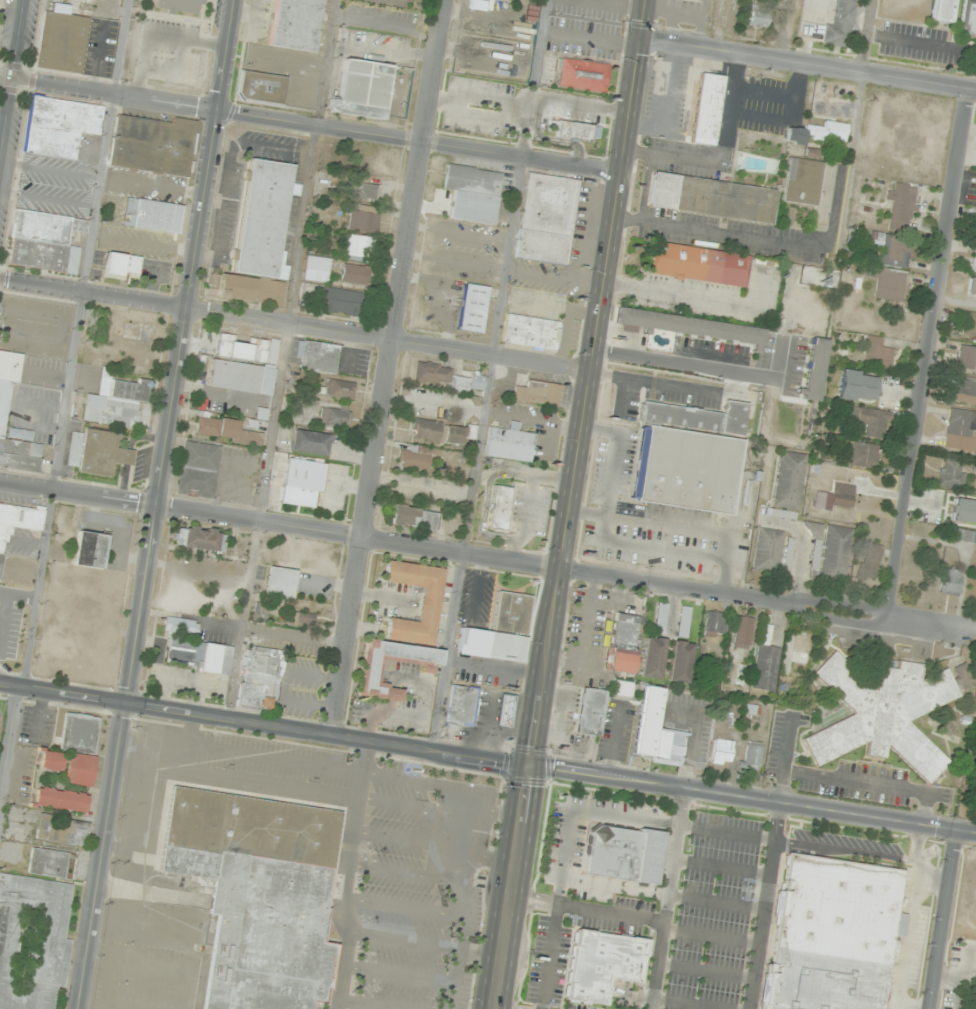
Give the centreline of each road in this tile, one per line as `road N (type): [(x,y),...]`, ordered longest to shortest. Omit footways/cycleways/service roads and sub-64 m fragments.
road 1 (tertiary): [(237,0),(77,1008)]
road 2 (residential): [(969,633),(158,506)]
road 3 (primary): [(647,0),(530,767)]
road 4 (residential): [(448,0),(334,739)]
road 5 (residential): [(970,87),(889,622)]
road 6 (tertiary): [(0,683),(530,767)]
road 7 (tertiary): [(530,767),(975,833)]
road 8 (residential): [(591,375),(189,307)]
road 9 (residential): [(220,109),(622,175)]
road 10 (tertiary): [(975,88),(641,37)]
road 11 (primary): [(530,767),(496,1008)]
road 12 (residential): [(0,75),(220,109)]
road 13 (residential): [(189,307),(0,276)]
road 14 (residential): [(955,830),(928,1008)]
road 15 (residential): [(0,480),(158,506)]
road 16 (tertiary): [(22,0),(0,142)]

